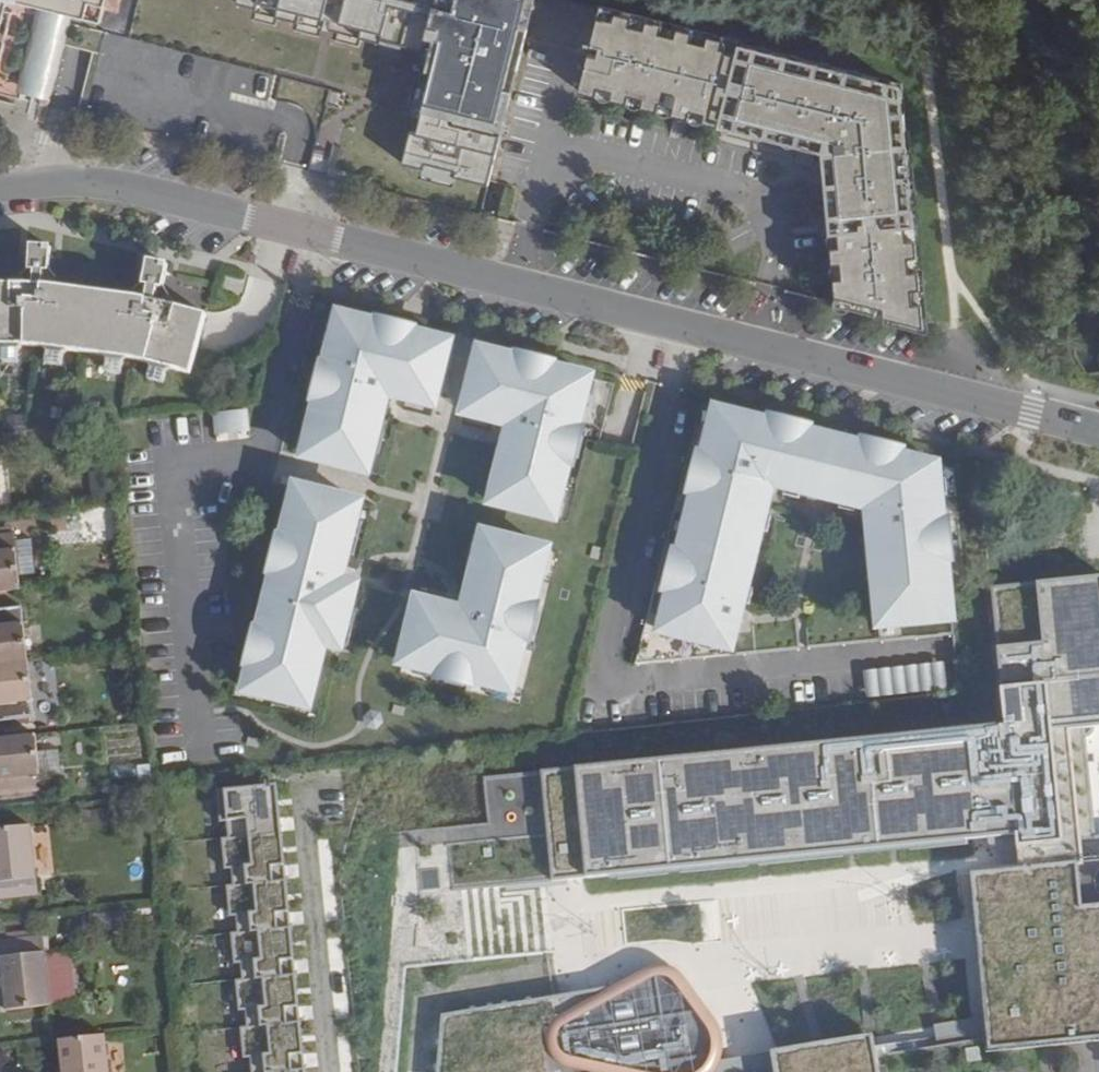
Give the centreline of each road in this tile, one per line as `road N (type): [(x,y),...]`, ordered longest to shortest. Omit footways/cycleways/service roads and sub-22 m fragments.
road 1 (residential): [(0,189),(117,185),(1098,429)]

